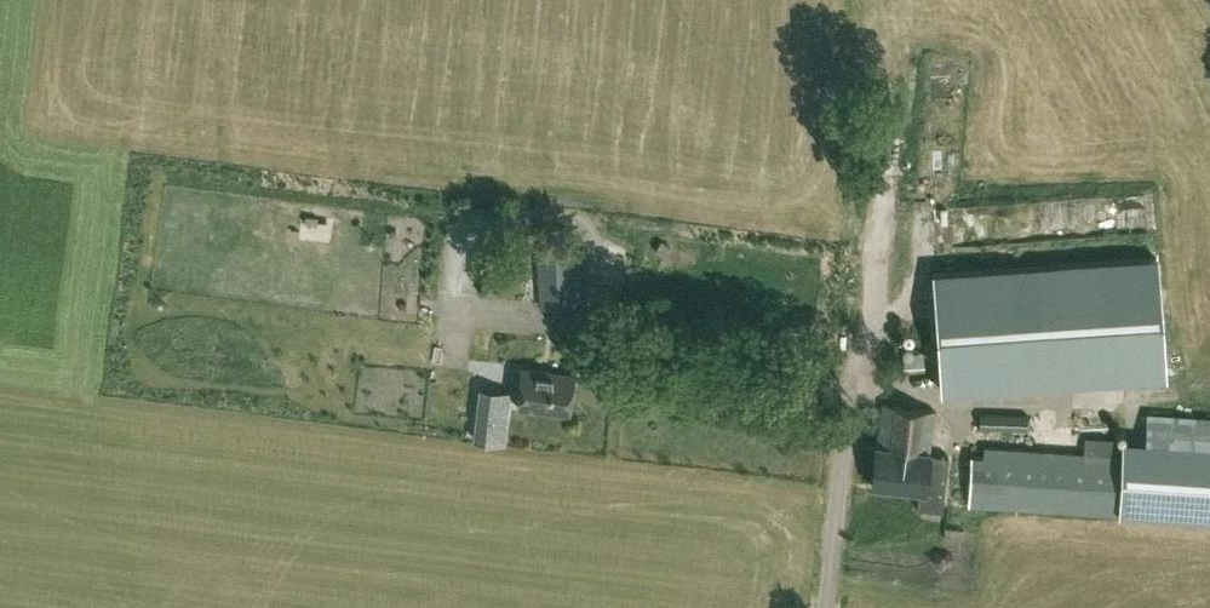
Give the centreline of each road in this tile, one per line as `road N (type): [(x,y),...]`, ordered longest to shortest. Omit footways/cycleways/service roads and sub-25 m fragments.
road 1 (unclassified): [(826,607),(853,373)]

